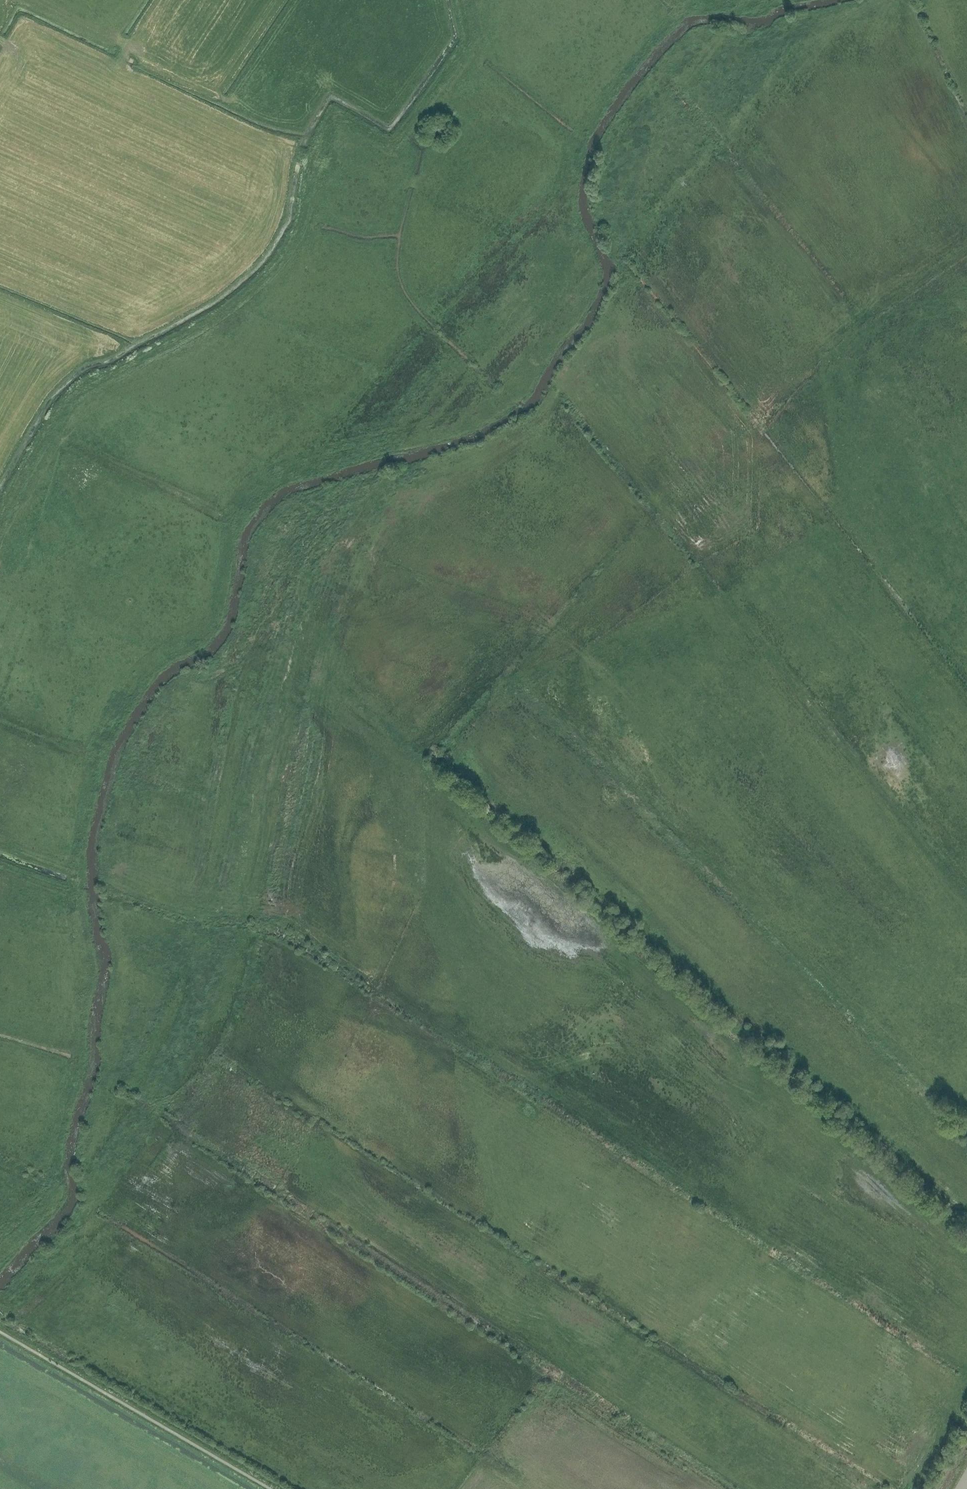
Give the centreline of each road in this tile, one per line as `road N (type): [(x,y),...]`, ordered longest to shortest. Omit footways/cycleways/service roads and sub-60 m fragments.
road 1 (track): [(0,1233),(57,1185),(81,1020),(79,857)]

